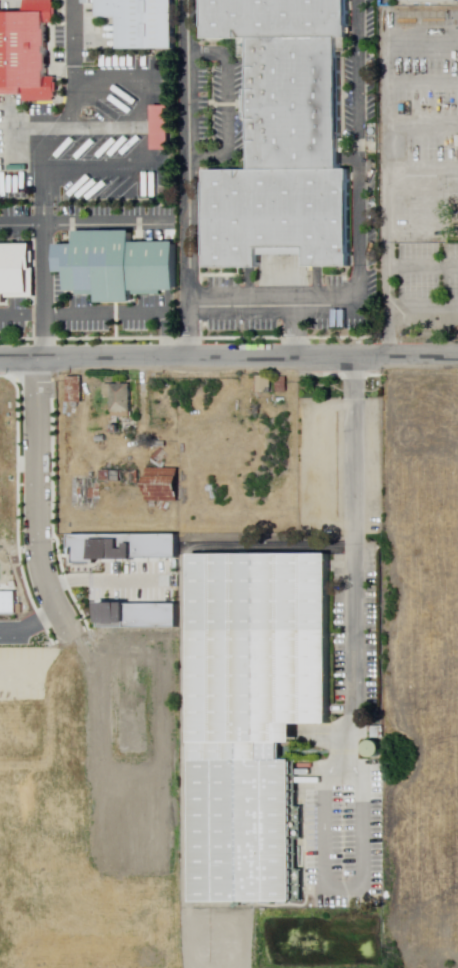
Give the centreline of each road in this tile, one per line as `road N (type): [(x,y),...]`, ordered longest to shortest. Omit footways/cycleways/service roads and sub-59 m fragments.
road 1 (residential): [(457,358),(0,360)]

